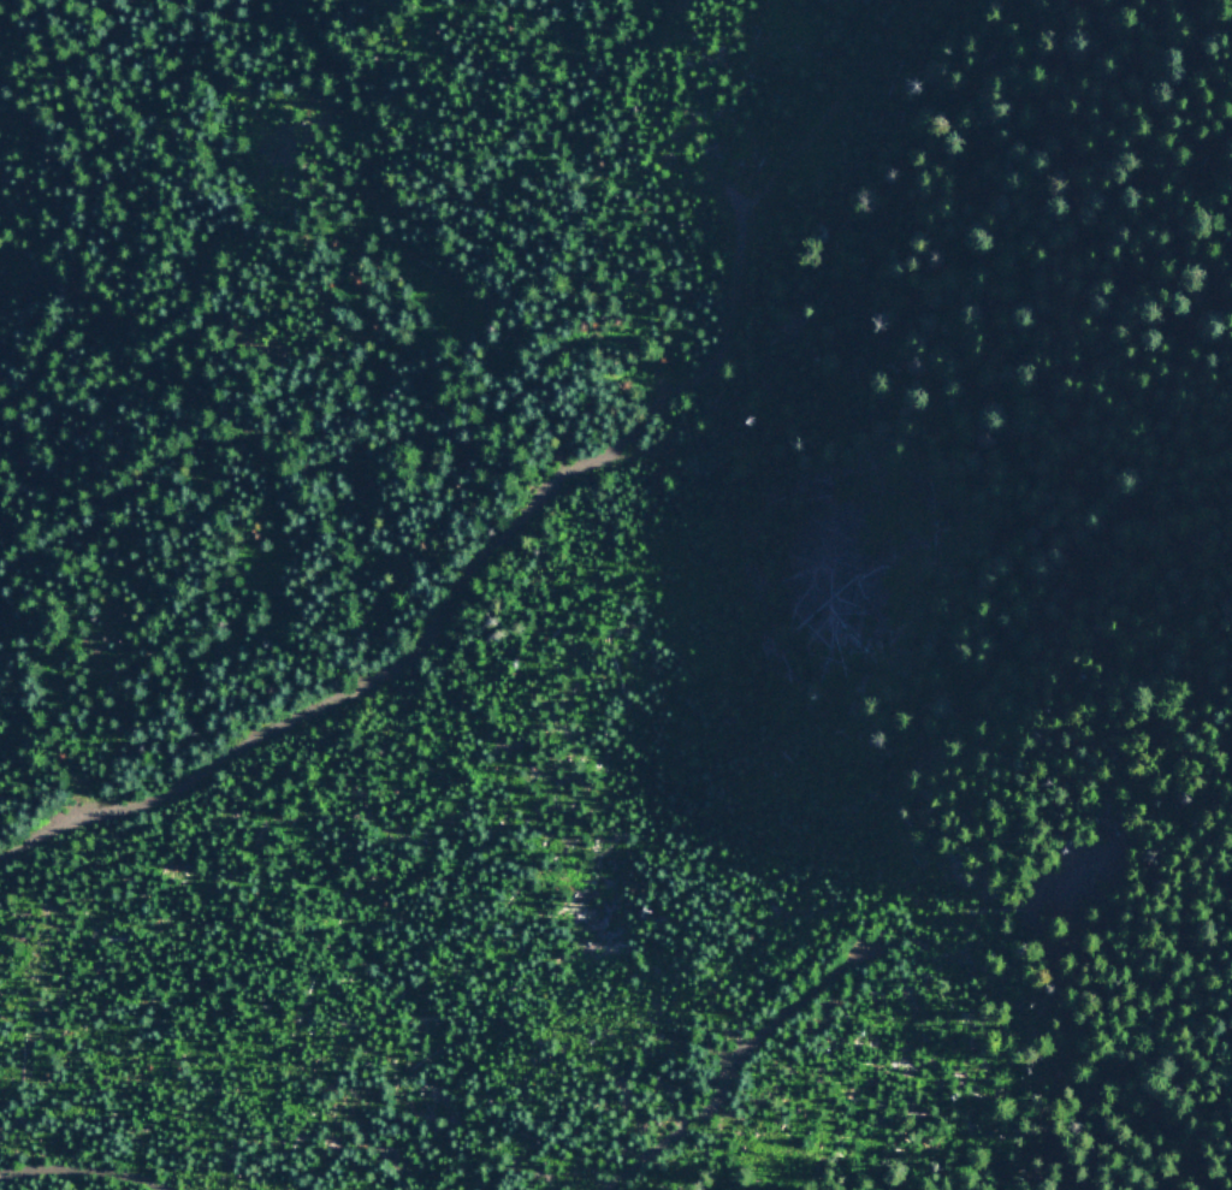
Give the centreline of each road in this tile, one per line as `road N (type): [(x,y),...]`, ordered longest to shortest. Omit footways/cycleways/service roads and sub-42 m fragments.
road 1 (track): [(0,876),(262,752),(416,664),(545,486),(609,462)]

